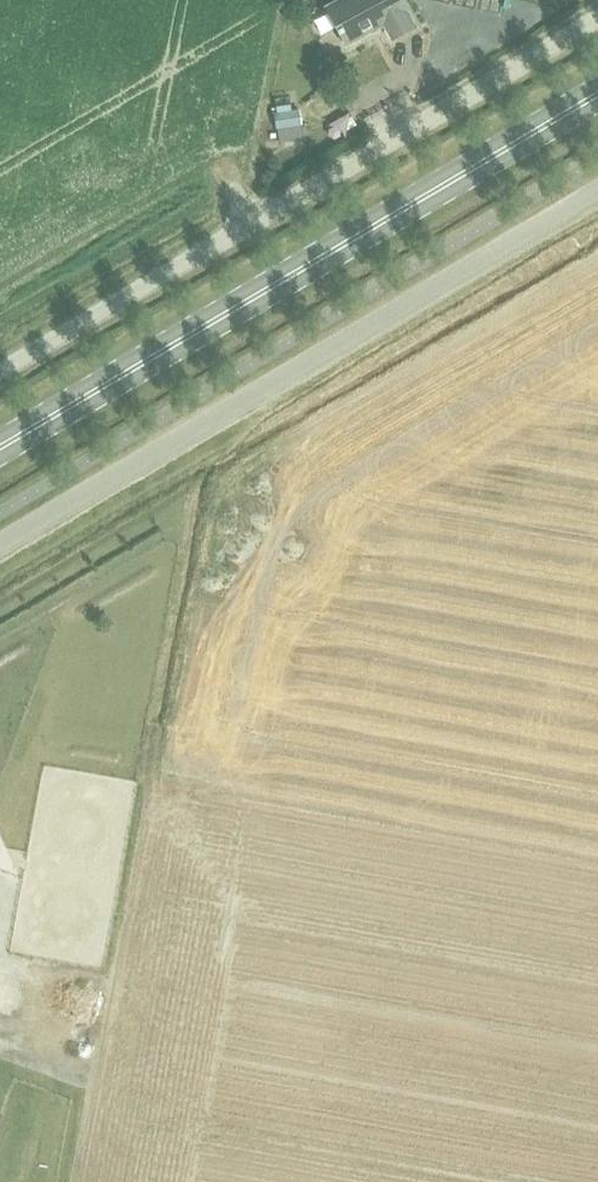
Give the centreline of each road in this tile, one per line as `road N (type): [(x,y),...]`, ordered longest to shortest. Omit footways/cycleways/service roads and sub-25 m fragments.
road 1 (unclassified): [(597,185),(0,540)]
road 2 (unclassified): [(0,364),(597,10)]
road 3 (primary): [(0,449),(597,96)]

